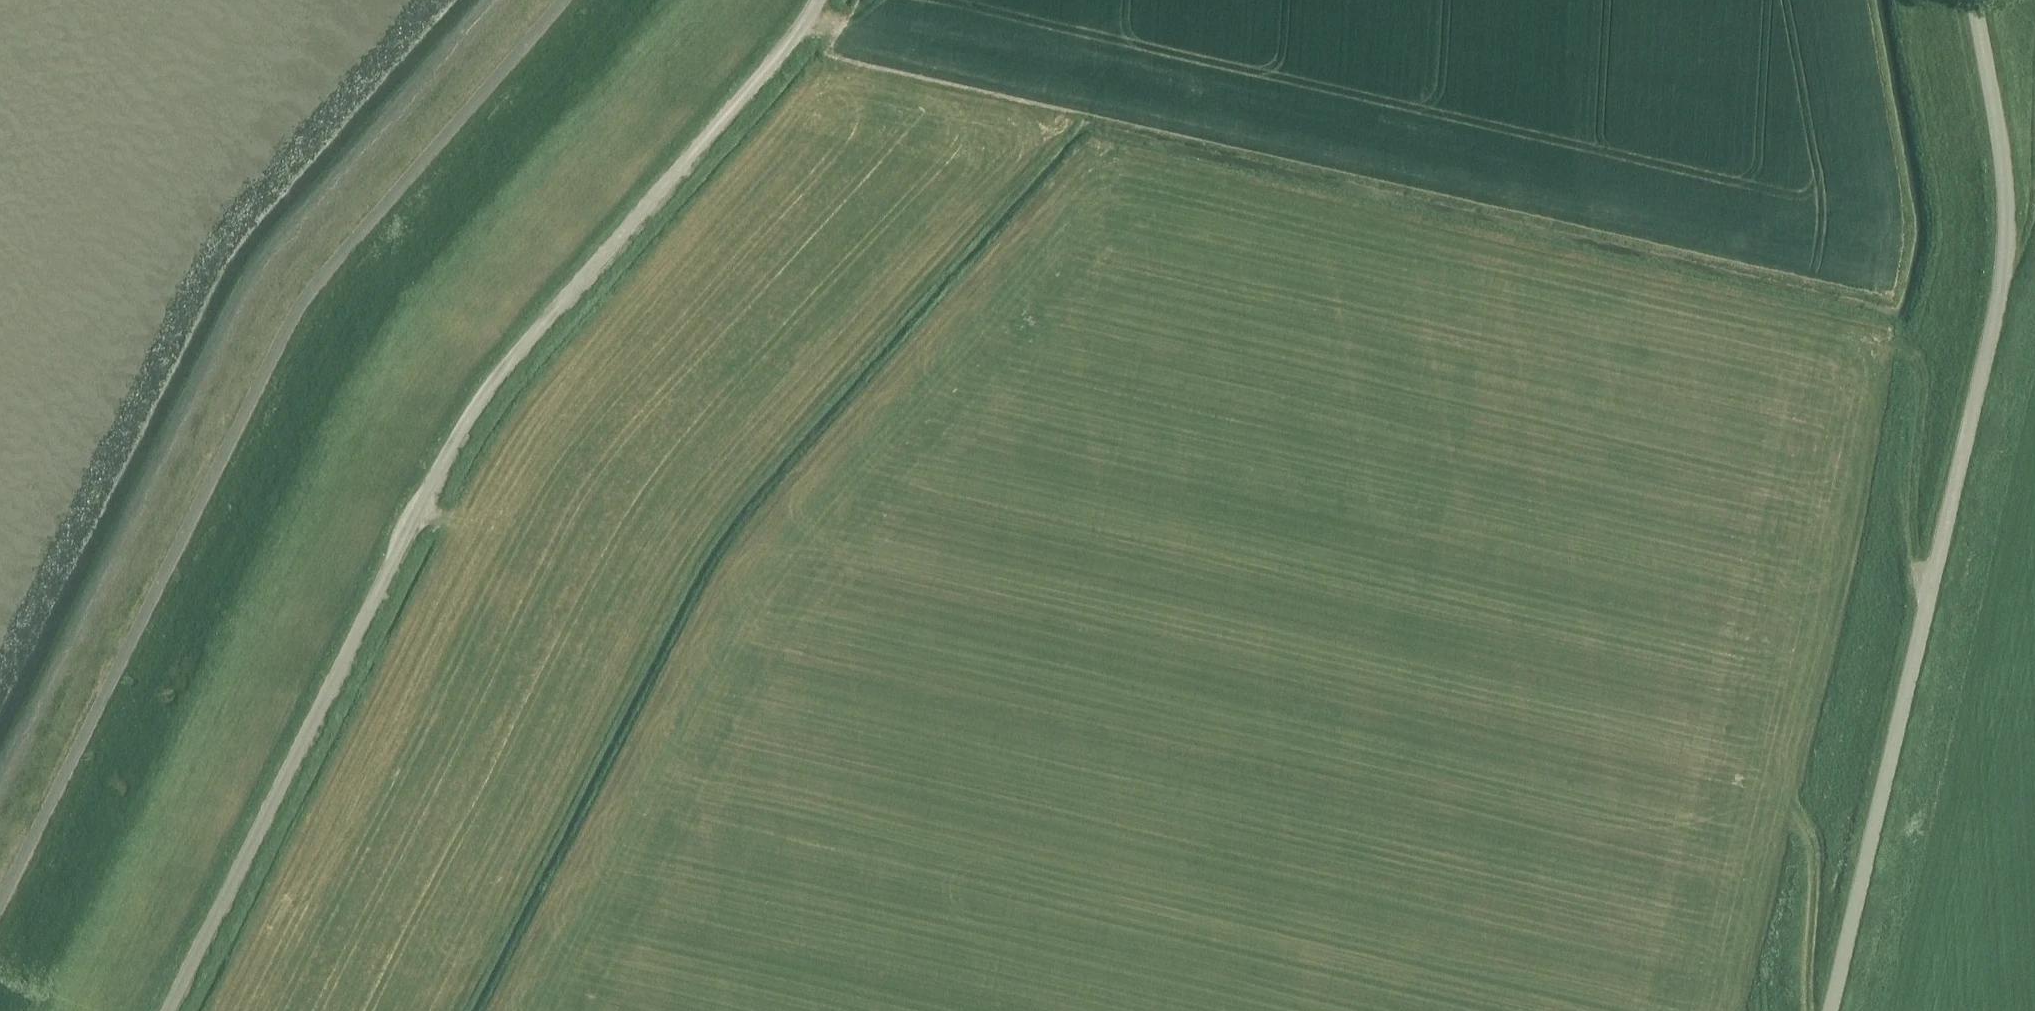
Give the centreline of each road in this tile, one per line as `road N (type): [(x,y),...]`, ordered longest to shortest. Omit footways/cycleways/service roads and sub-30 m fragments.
road 1 (tertiary): [(170,1010),(469,419),(762,77),(818,0)]
road 2 (unclassified): [(1833,1010),(1999,325),(2011,240),(2008,172),(1976,0)]

